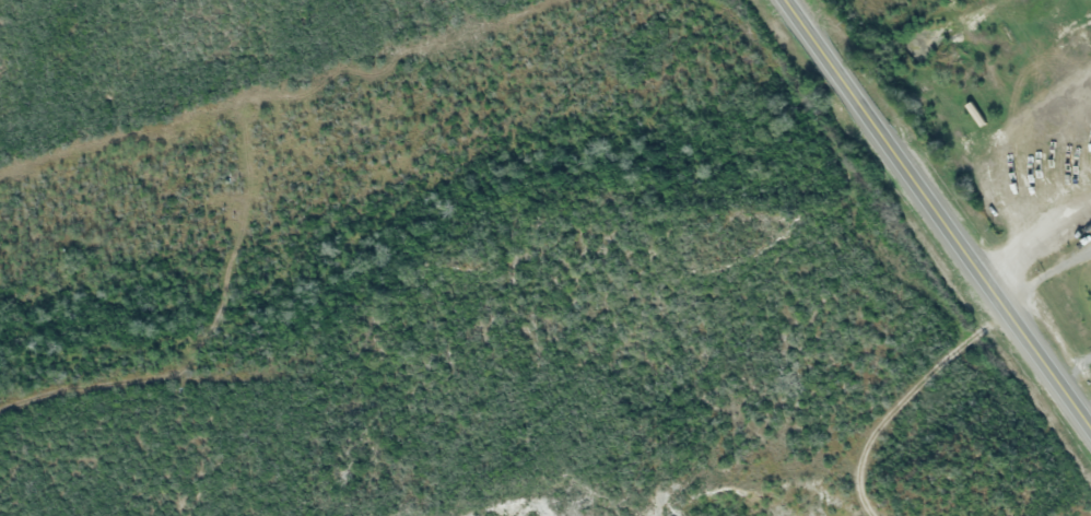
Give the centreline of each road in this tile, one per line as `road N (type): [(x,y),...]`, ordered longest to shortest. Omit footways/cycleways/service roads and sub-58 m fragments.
road 1 (tertiary): [(784,0),(1090,430)]

